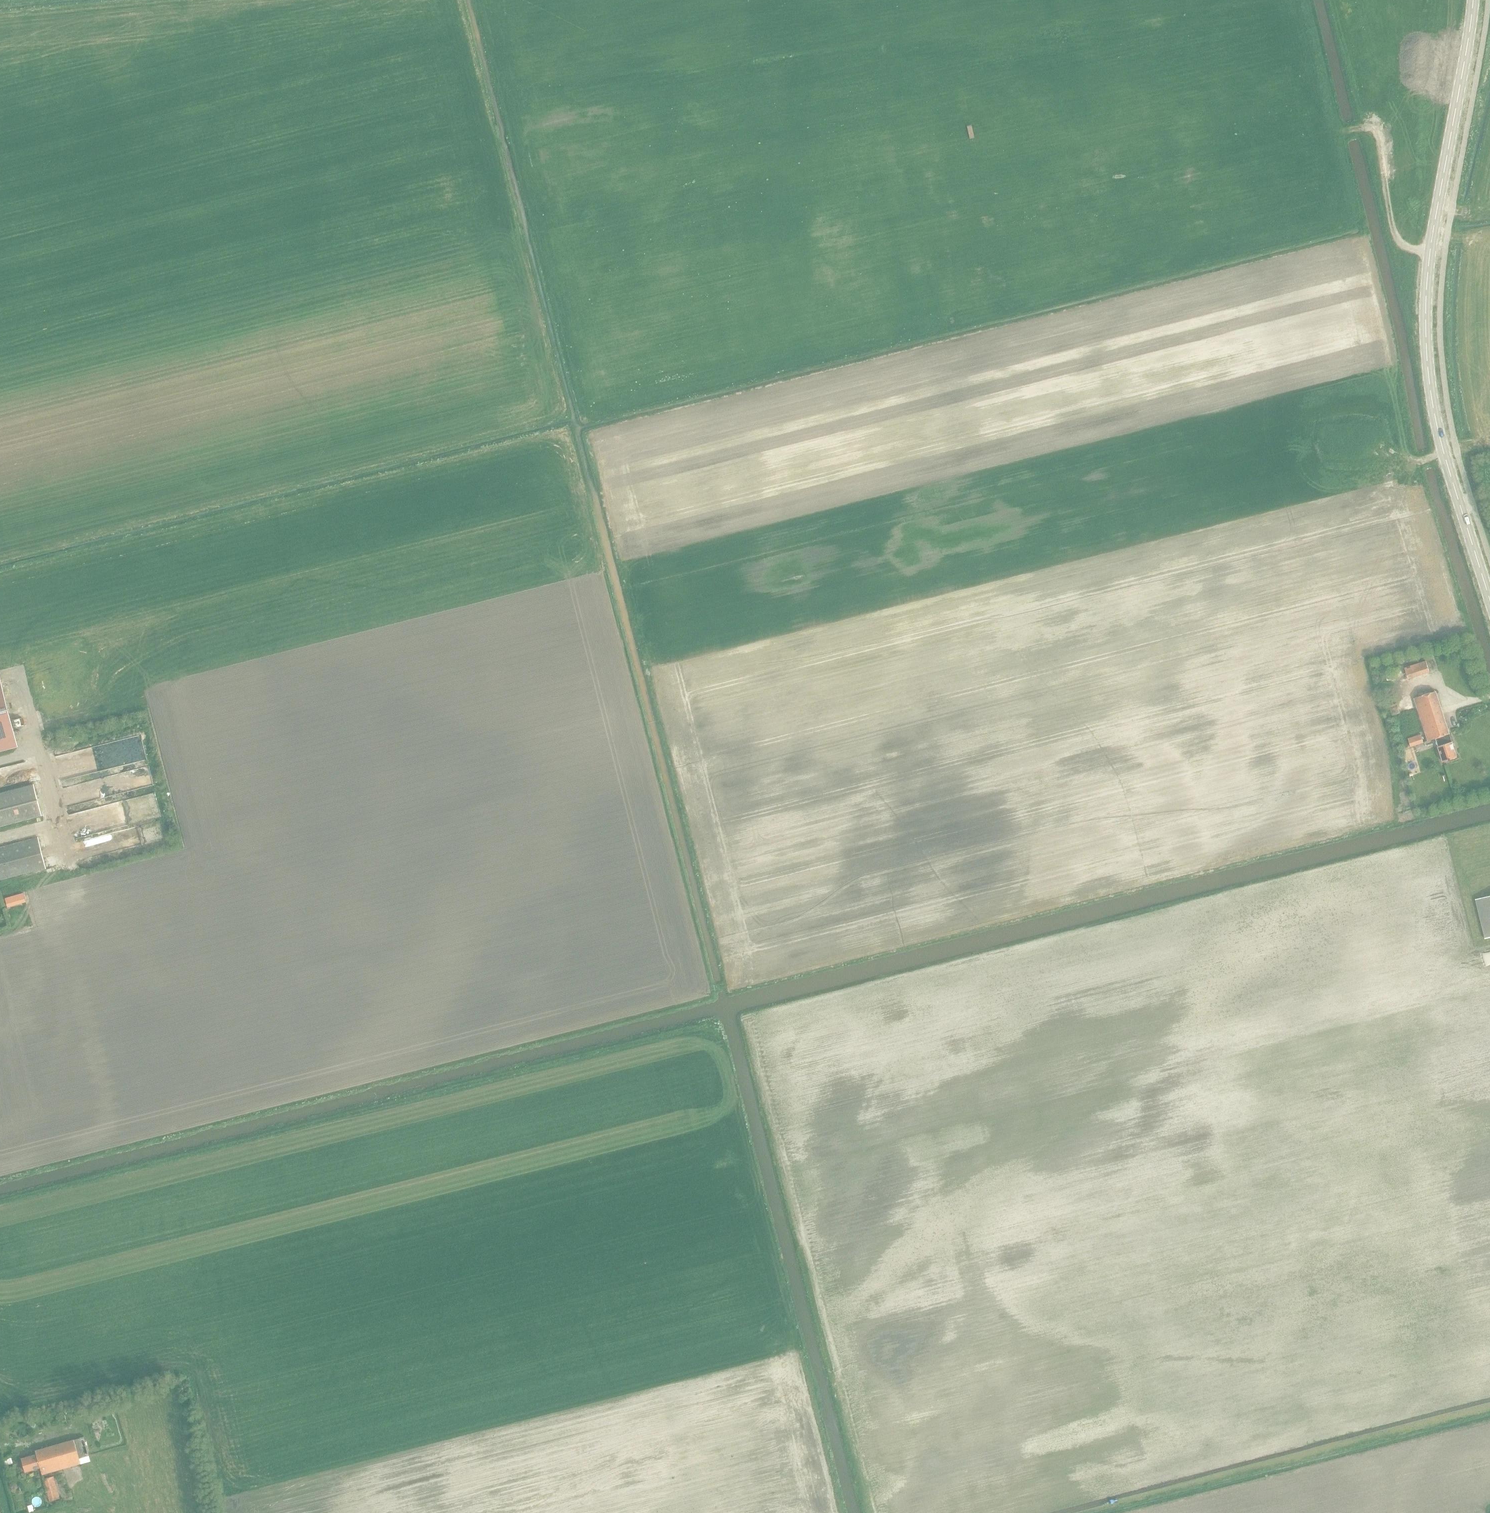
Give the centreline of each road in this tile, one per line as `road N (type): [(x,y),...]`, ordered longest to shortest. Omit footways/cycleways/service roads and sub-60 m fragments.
road 1 (tertiary): [(1489,604),(1434,435),(1421,345),(1472,0)]

